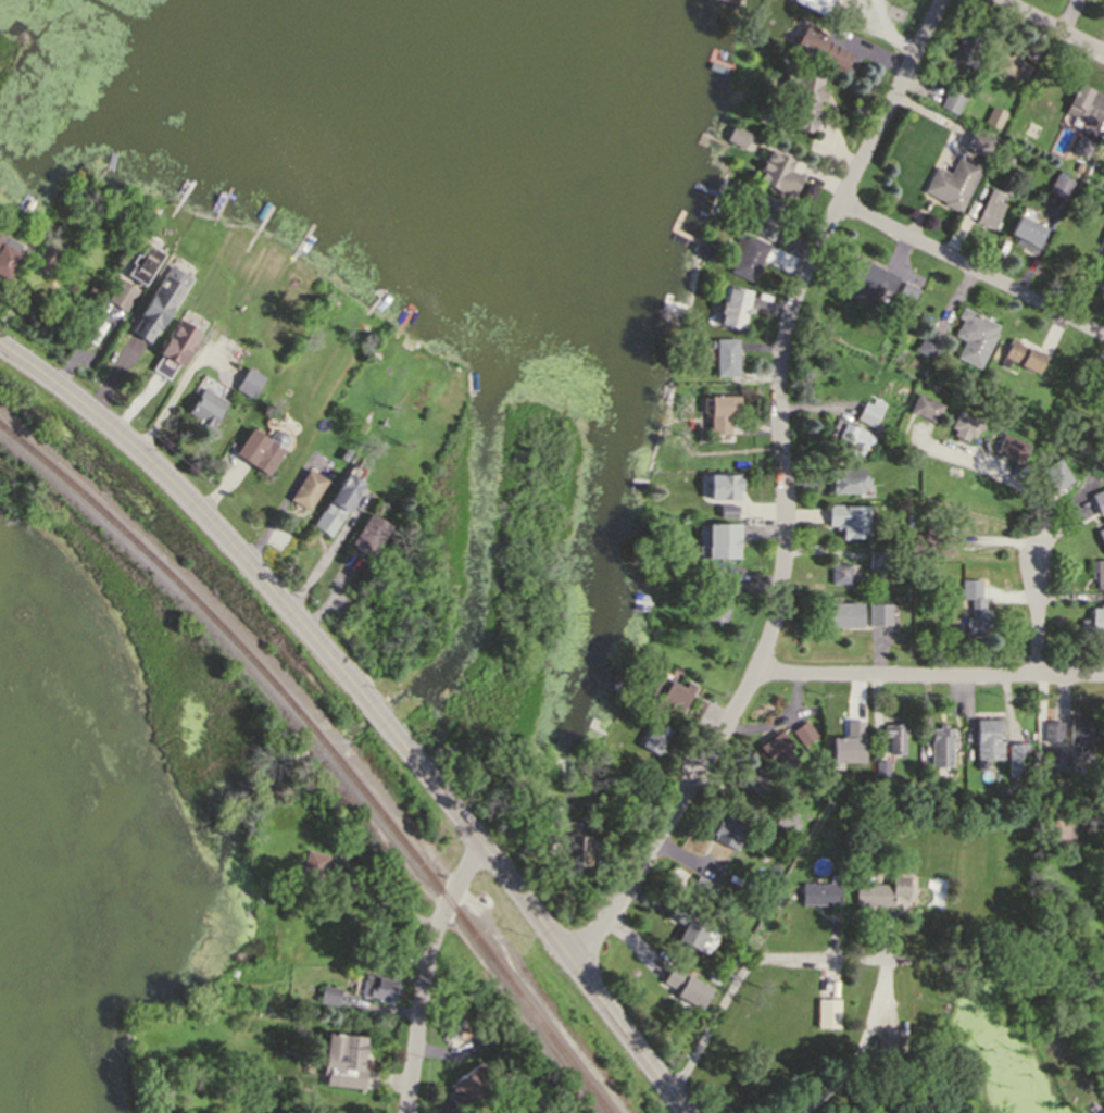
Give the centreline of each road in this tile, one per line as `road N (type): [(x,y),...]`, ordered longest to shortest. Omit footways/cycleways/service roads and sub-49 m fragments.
road 1 (residential): [(576,959),(765,671),(788,524),(778,374),(792,299),(949,0)]
road 2 (tertiary): [(691,1112),(279,596),(161,467),(0,340)]
road 3 (residential): [(765,671),(1103,675)]
road 4 (residential): [(843,204),(1103,335)]
road 5 (residential): [(479,841),(438,927),(409,1112)]

